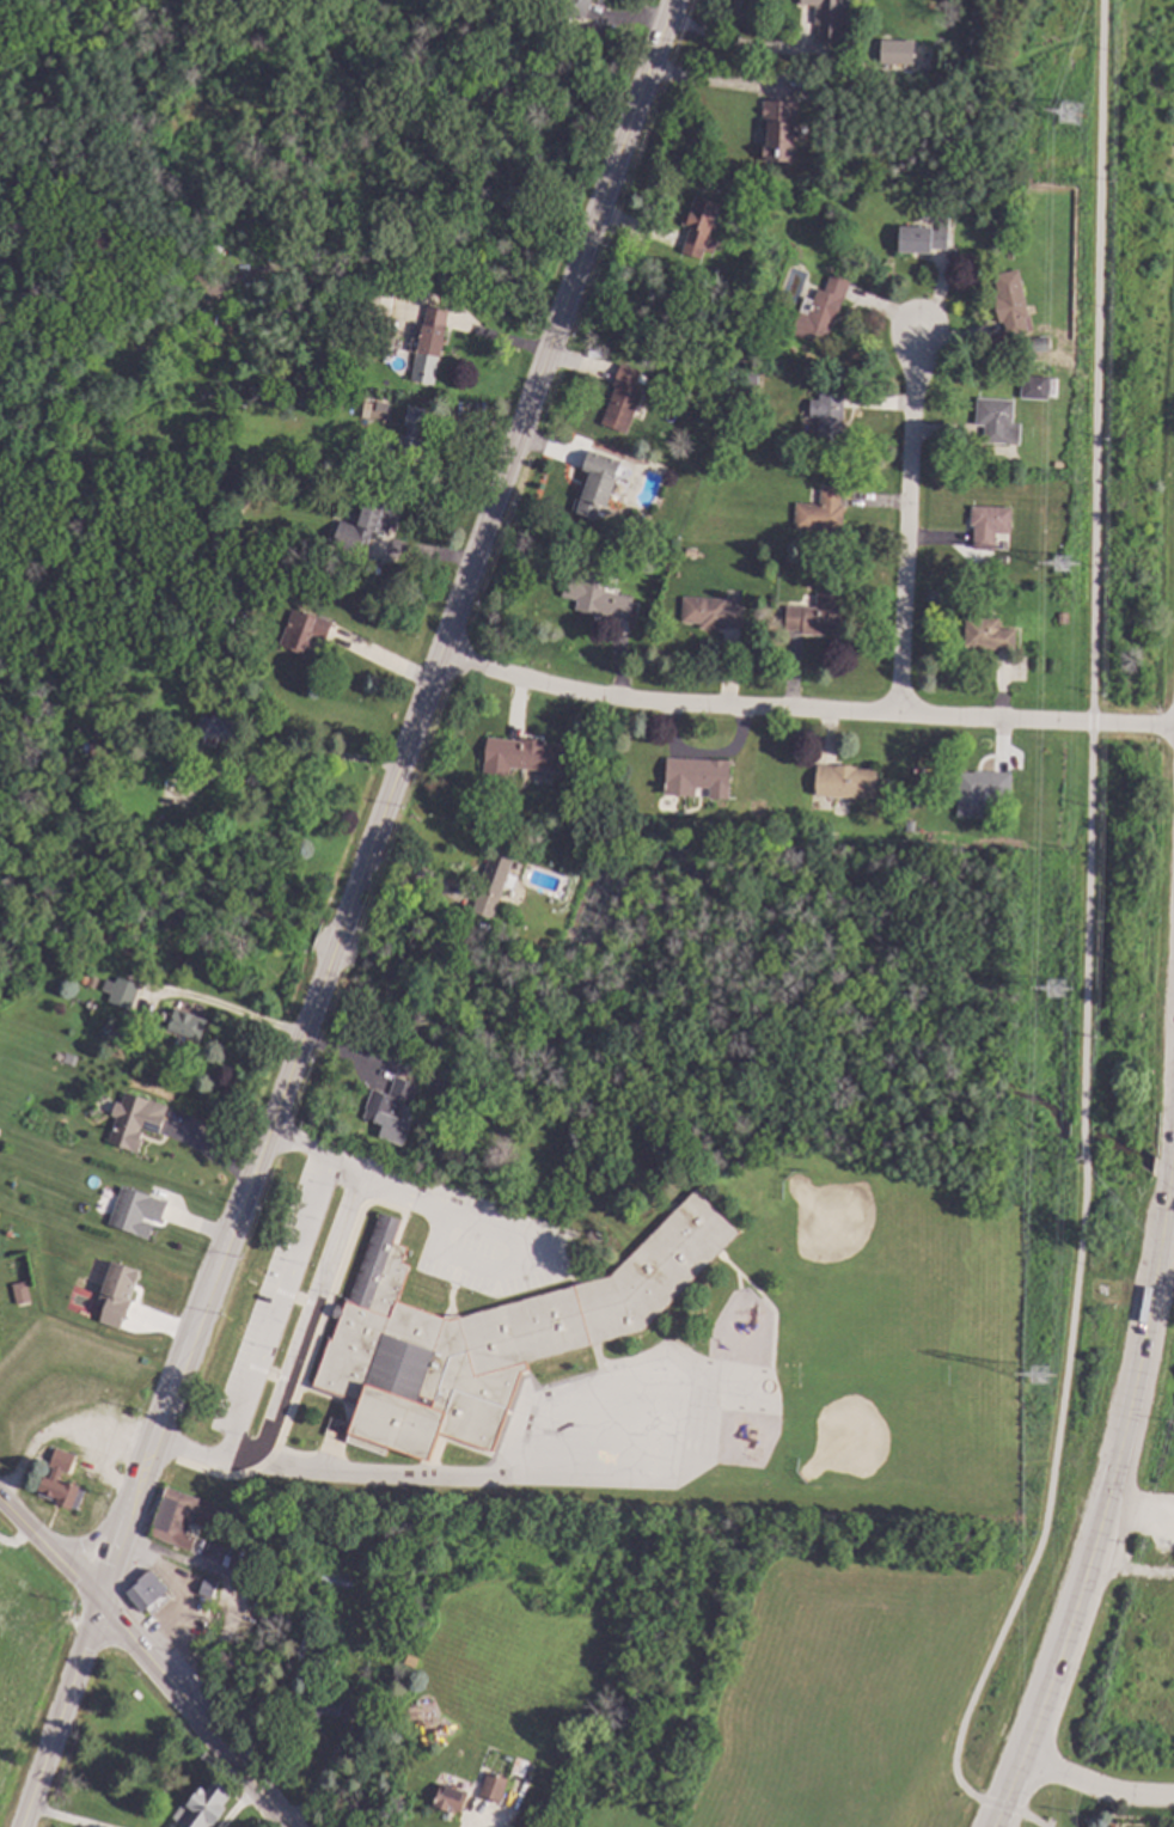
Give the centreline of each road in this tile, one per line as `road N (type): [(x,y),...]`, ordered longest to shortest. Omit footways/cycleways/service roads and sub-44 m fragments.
road 1 (tertiary): [(674,0),(346,924)]
road 2 (tertiary): [(331,965),(19,1826)]
road 3 (residential): [(1173,726),(630,702),(530,685),(440,655)]
road 4 (secondary): [(1168,1189),(1133,1388),(1097,1533),(1026,1762),(992,1826)]
road 5 (tertiary): [(280,1826),(102,1607),(0,1499)]
road 6 (residential): [(919,334),(898,715)]
road 7 (residential): [(1026,1762),(1124,1797),(1173,1799)]

